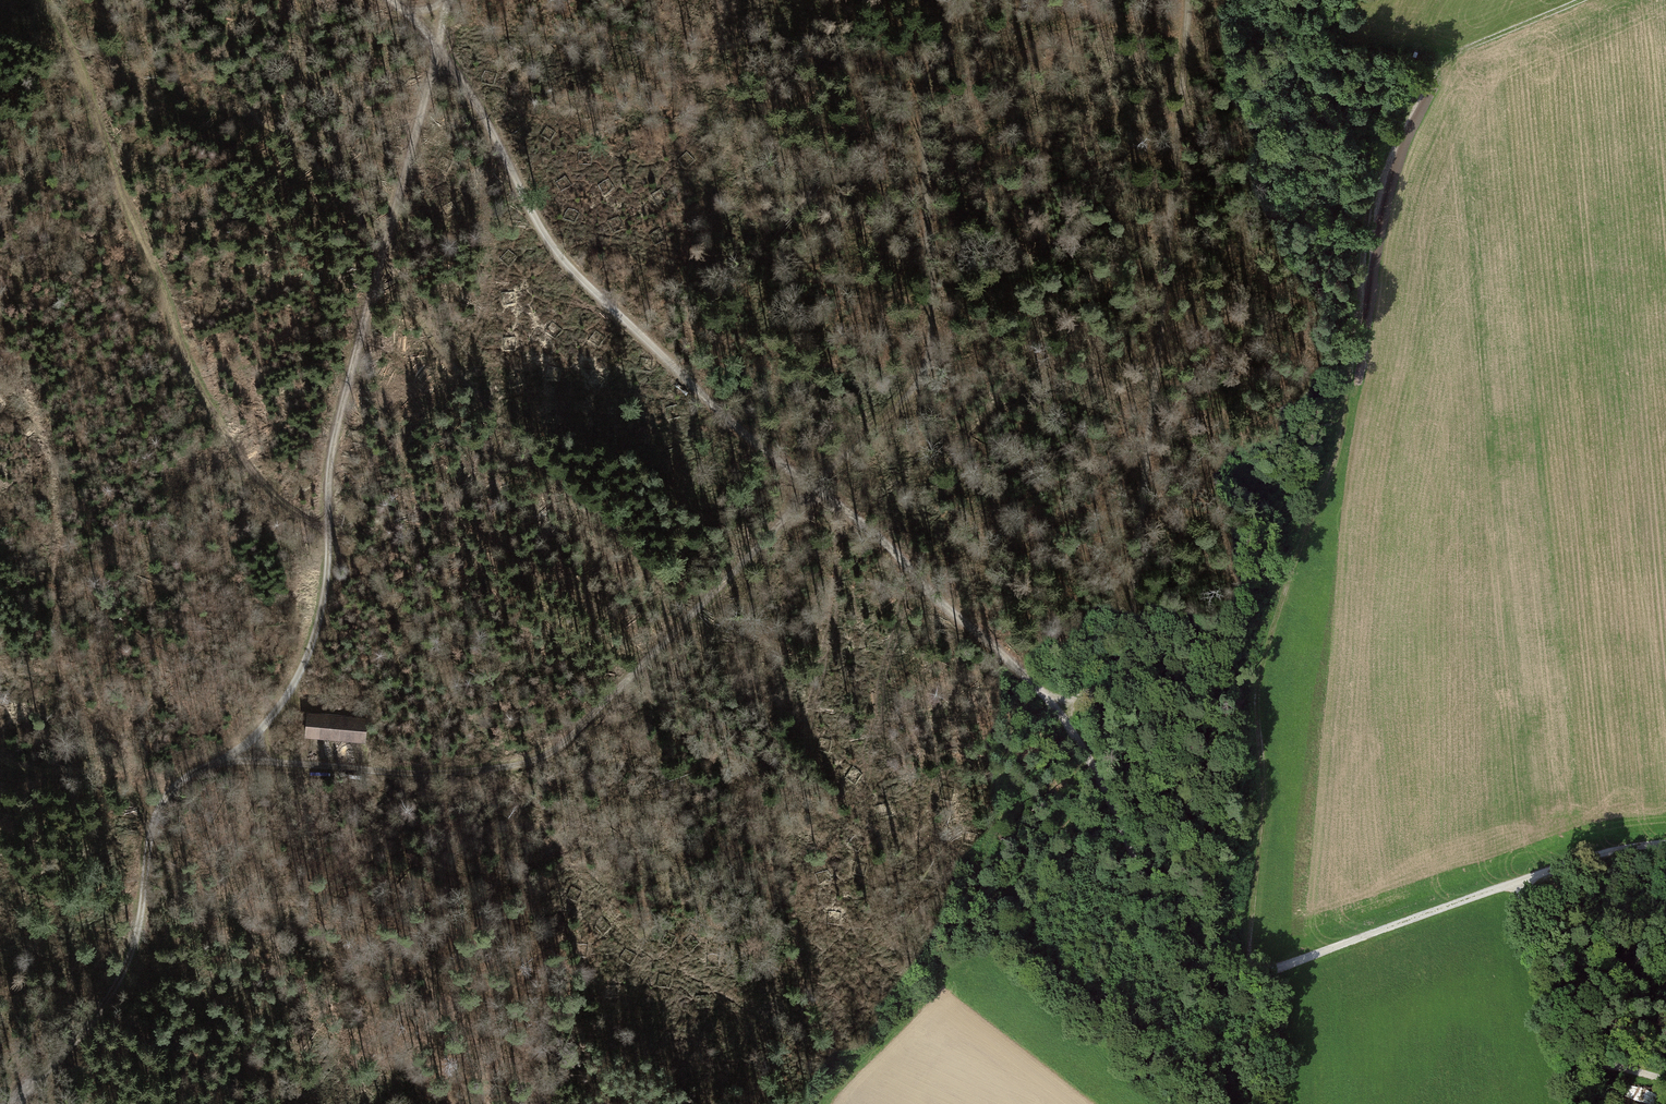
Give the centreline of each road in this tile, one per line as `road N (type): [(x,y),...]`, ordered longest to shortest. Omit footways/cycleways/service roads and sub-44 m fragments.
road 1 (track): [(957,0),(931,64),(924,129),(933,279),(929,358),(913,390),(557,749),(502,771),(420,776),(228,758),(164,790),(126,965),(96,1019),(18,1103)]
road 2 (track): [(387,0),(440,52),(482,110),(534,217),(574,272),(728,419),(860,518),(1059,708),(1163,910),(1214,958),(1247,972)]
road 3 (track): [(1247,972),(1260,804),(1253,692),(1340,443),(1377,183),(1435,70),(1584,0)]
road 4 (track): [(228,758),(279,710),(321,625),(335,444),(449,0)]
road 5 (track): [(1059,708),(1098,694),(1121,664),(1130,626),(1190,0)]
road 6 (track): [(329,541),(272,495),(206,400),(109,163),(83,74),(40,0)]
road 7 (track): [(1105,786),(824,1103)]
road 8 (track): [(1665,843),(1602,853),(1282,967)]
road 9 (track): [(1665,1081),(1574,1056),(1554,1038),(1521,882)]
road 10 (track): [(1282,967),(1274,1103)]

